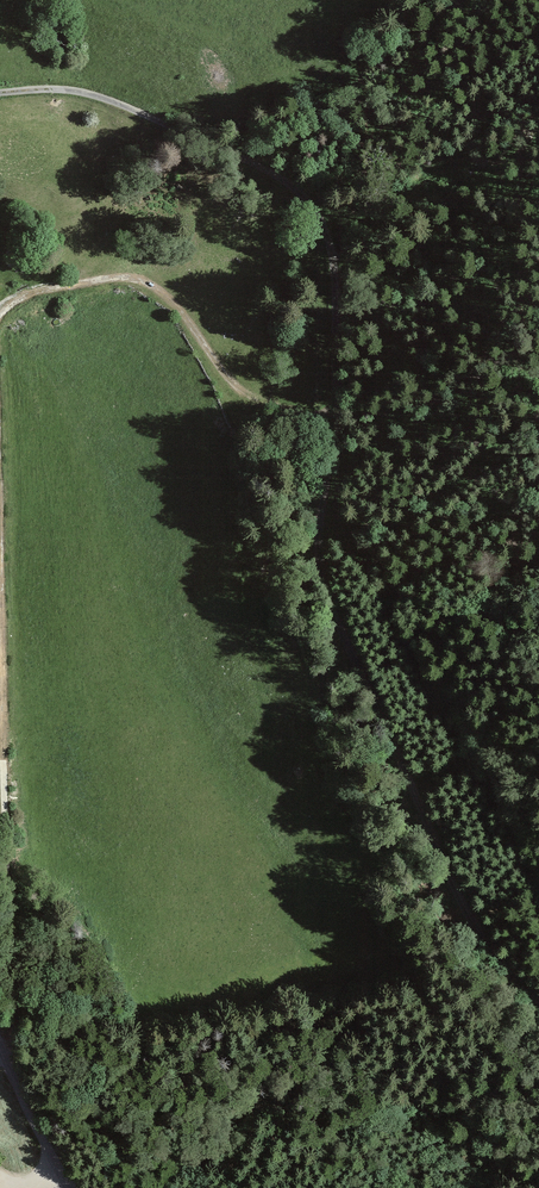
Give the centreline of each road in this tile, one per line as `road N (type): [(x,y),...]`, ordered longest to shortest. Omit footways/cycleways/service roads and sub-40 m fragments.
road 1 (unclassified): [(0,93),(62,90),(117,103),(292,185),(317,215),(334,274),(323,581),(458,887),(510,970),(538,997)]
road 2 (track): [(0,316),(15,296),(83,281),(134,283),(160,292),(245,394),(298,416),(334,414)]
road 3 (track): [(0,1048),(17,1000),(0,685)]
road 4 (unclassified): [(0,1049),(59,1170)]

